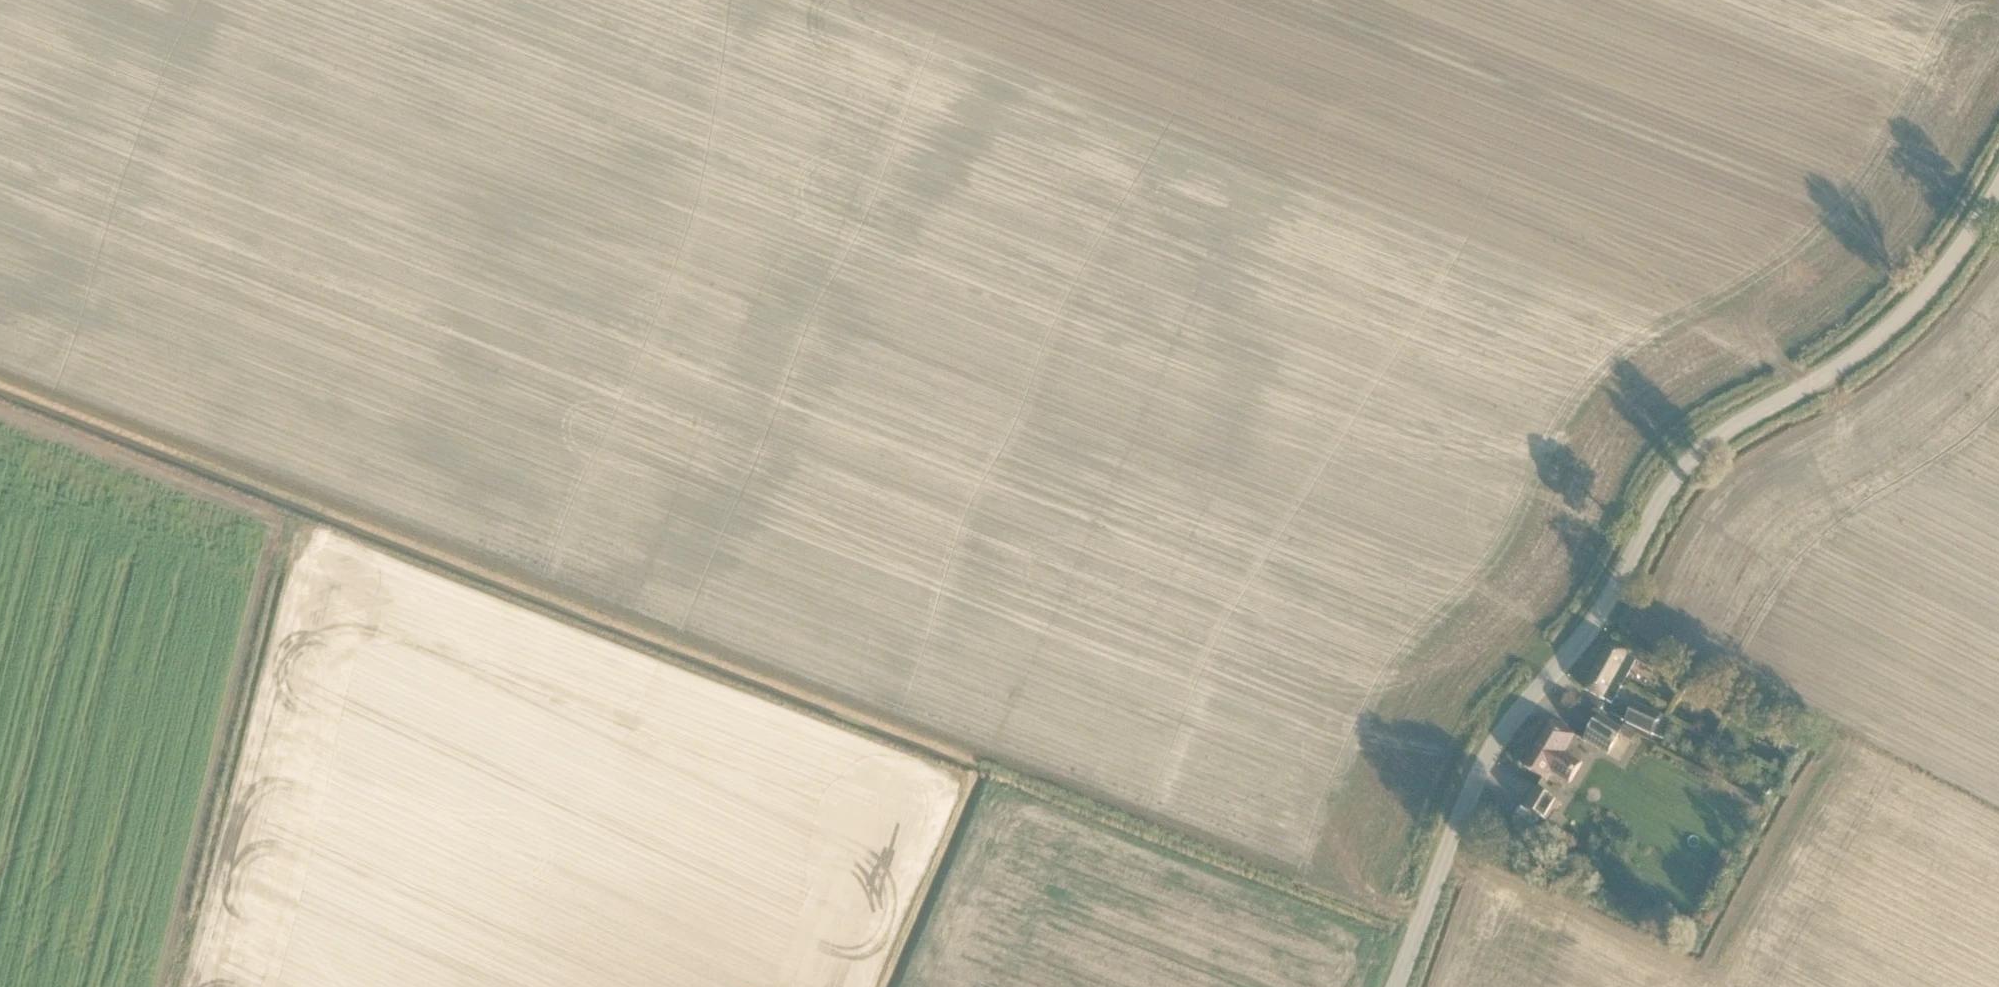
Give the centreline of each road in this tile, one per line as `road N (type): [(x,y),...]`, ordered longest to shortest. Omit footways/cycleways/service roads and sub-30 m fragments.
road 1 (tertiary): [(1393,986),(1485,759),(1602,606),(1670,484),(1717,436),(1898,319),(1946,267),(1998,188)]

